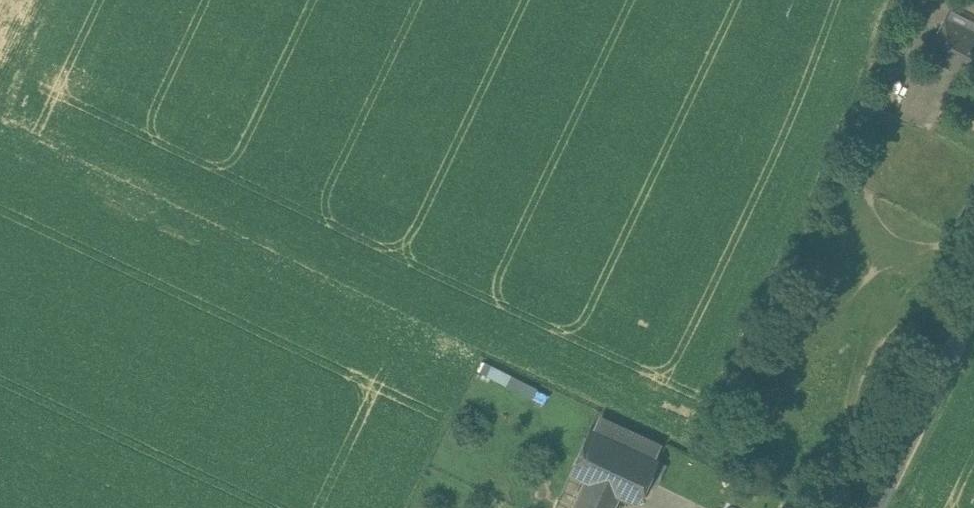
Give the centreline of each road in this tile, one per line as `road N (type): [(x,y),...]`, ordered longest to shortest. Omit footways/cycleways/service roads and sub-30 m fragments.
road 1 (unclassified): [(973,336),(887,507)]

